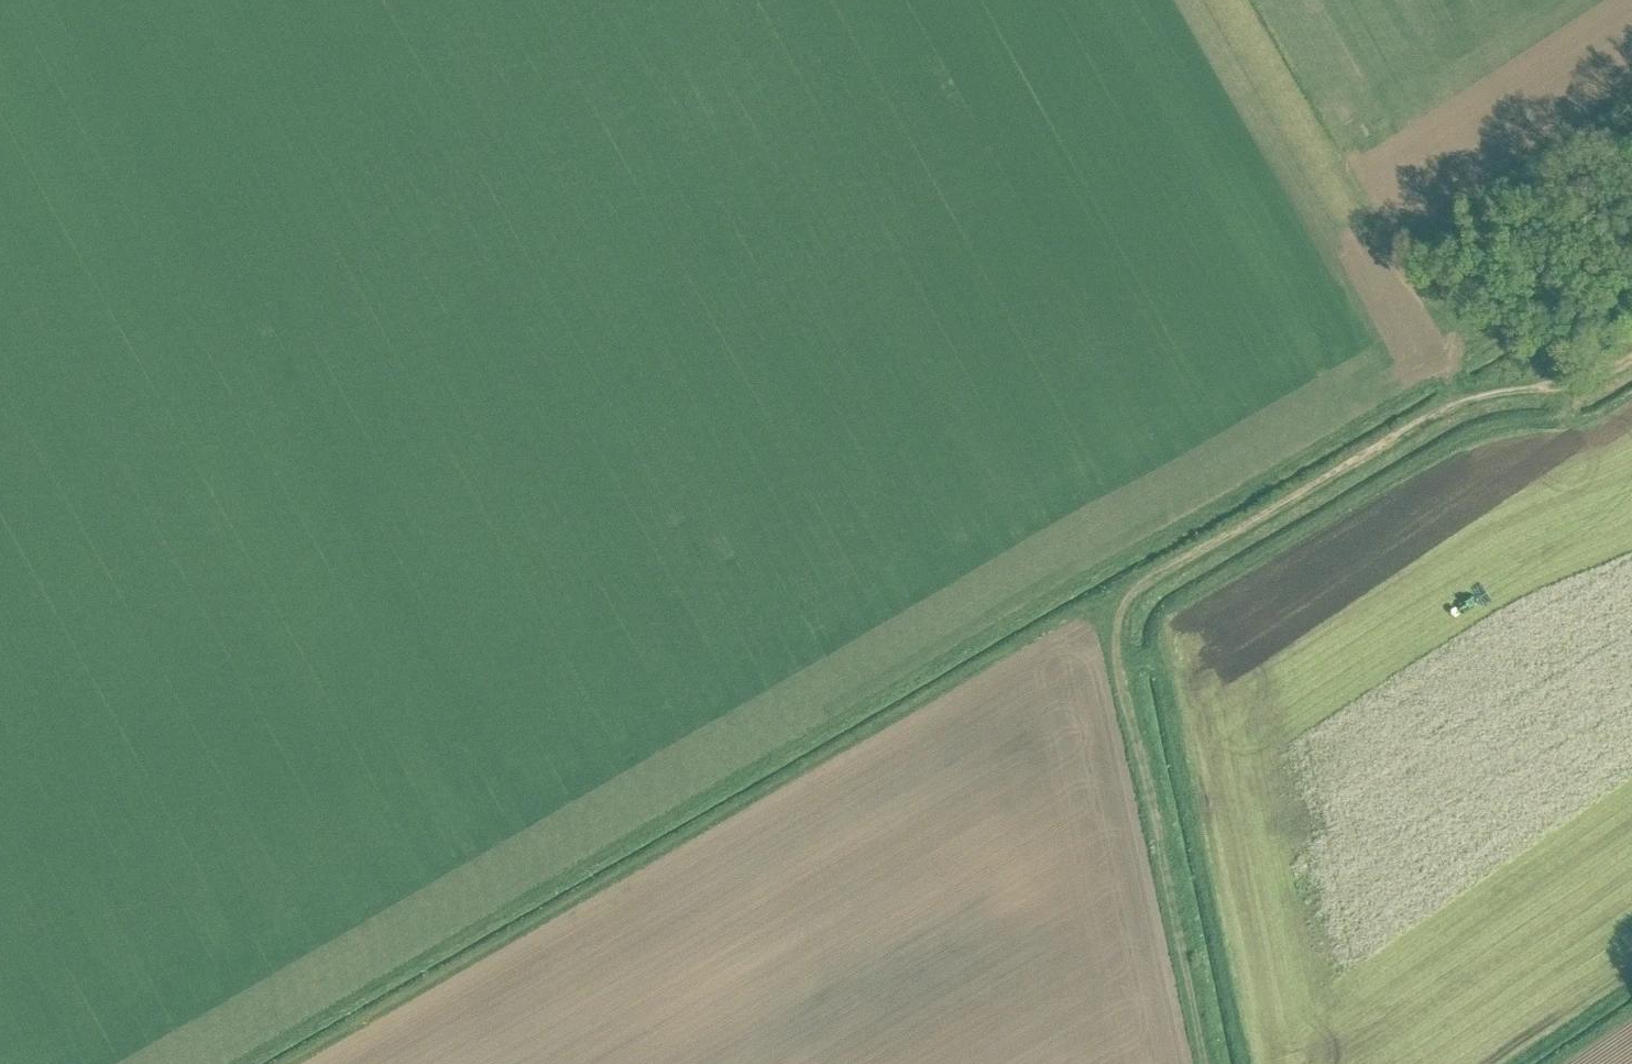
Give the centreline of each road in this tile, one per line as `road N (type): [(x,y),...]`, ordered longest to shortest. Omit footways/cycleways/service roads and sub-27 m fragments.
road 1 (track): [(1209,1063),(1120,622),(1131,594),(1458,400),(1572,385),(1631,356)]

